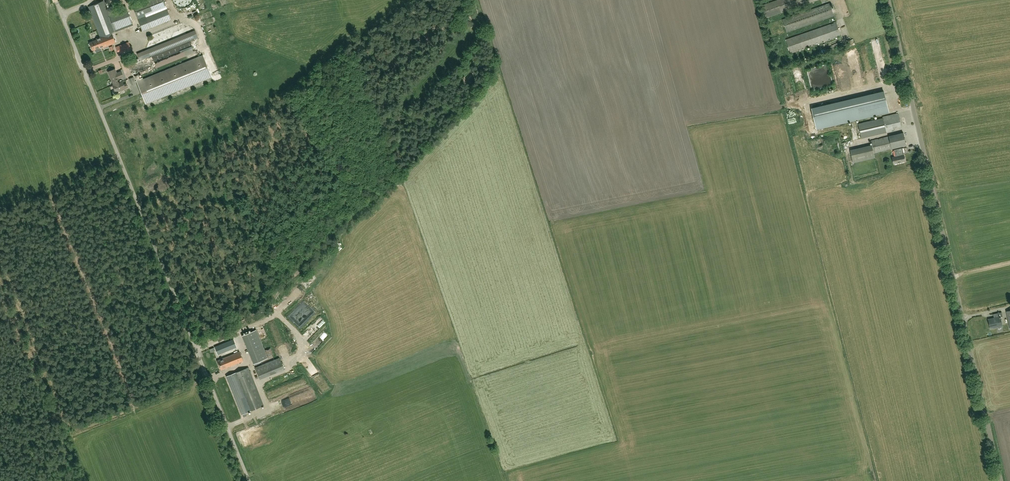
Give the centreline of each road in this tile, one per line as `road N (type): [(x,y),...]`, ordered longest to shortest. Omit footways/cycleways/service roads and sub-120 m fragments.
road 1 (unclassified): [(243,480),(54,0)]
road 2 (unclassified): [(998,480),(887,0)]
road 3 (track): [(135,409),(48,189),(116,160)]
road 4 (track): [(0,428),(52,417),(78,427),(99,424),(202,380)]

